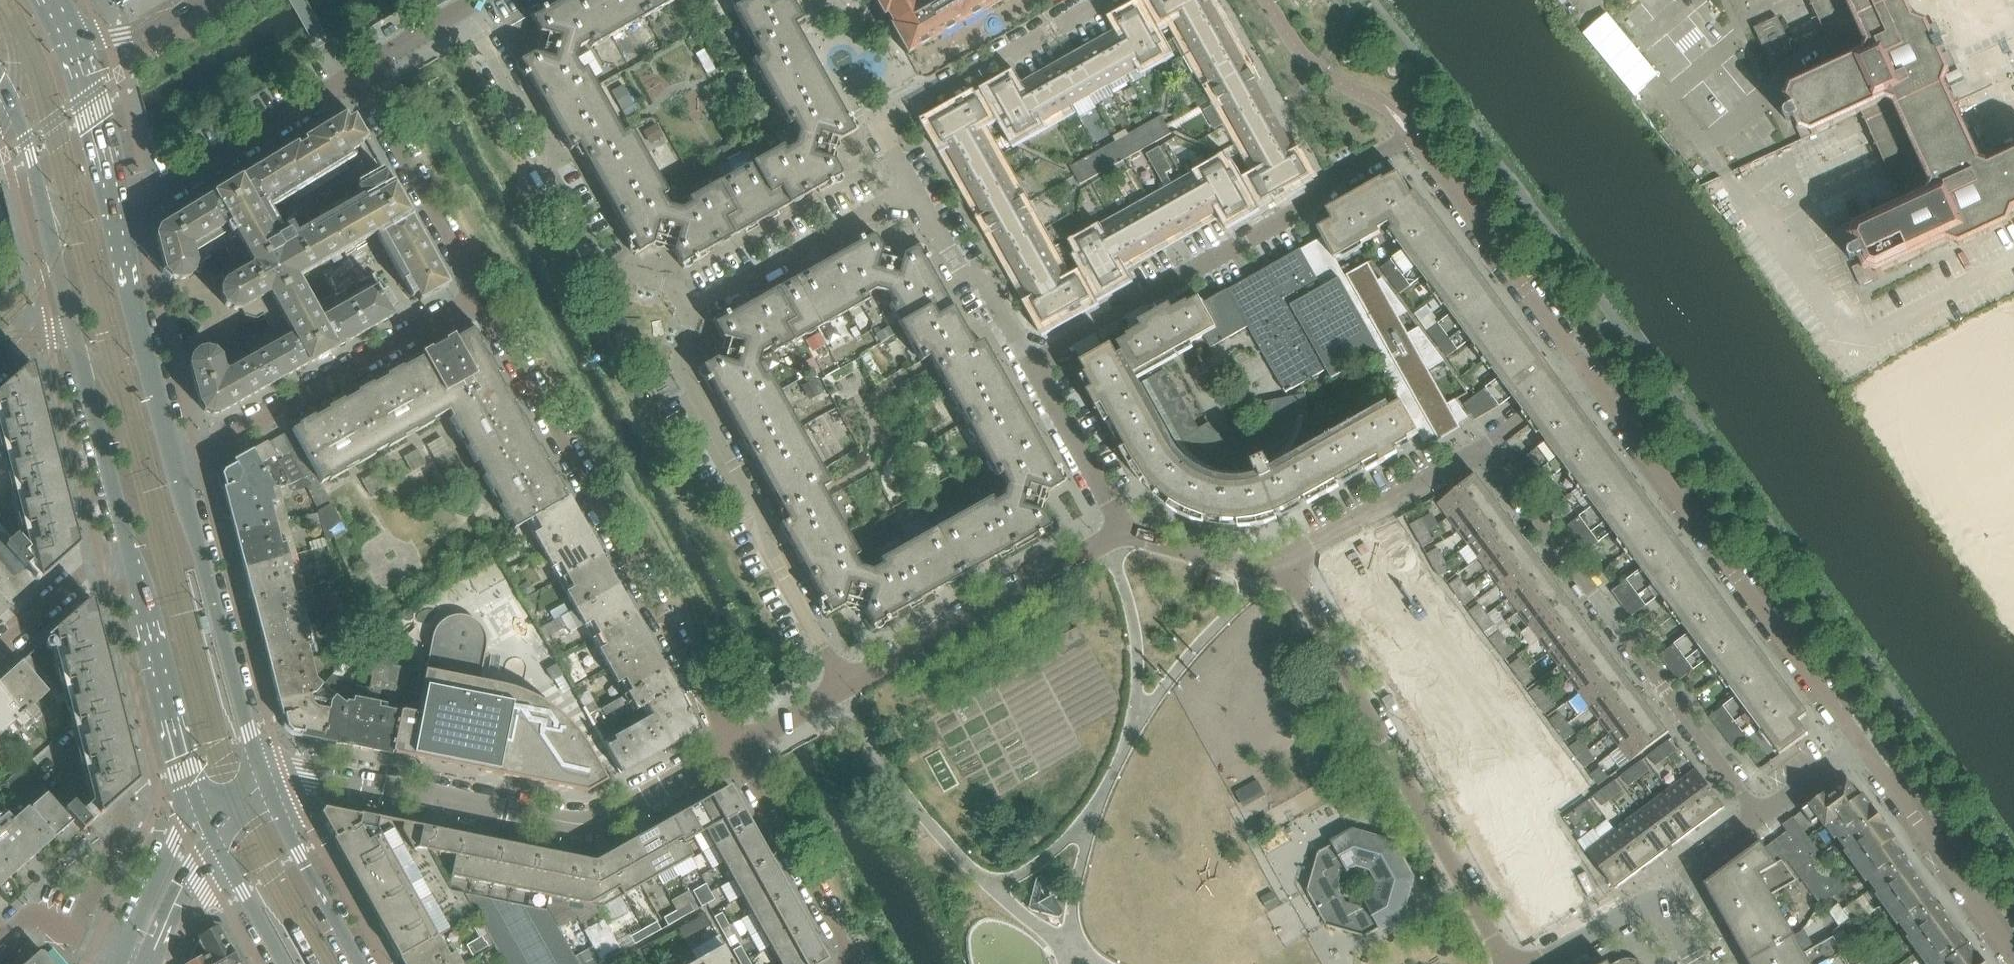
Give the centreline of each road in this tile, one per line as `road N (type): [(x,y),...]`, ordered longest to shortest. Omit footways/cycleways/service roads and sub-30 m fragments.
road 1 (residential): [(480,295),(735,748)]
road 2 (residential): [(264,782),(309,771),(587,825),(735,748)]
road 3 (residential): [(1761,819),(1484,447)]
road 4 (residential): [(1861,744),(1586,373)]
road 5 (residential): [(1284,560),(1508,963)]
road 6 (residential): [(1586,373),(1411,137),(1324,186),(1291,216)]
road 7 (residential): [(844,687),(676,362),(692,308)]
road 8 (residential): [(692,308),(680,289),(594,268),(544,176),(547,160),(464,7)]
road 9 (residential): [(175,463),(480,295)]
road 10 (secondary): [(264,782),(175,463)]
road 11 (residential): [(844,687),(1123,531)]
road 12 (residential): [(911,185),(879,126),(1097,3)]
road 13 (residential): [(1031,362),(1291,216)]
road 14 (residential): [(116,216),(356,72)]
road 15 (residential): [(1861,744),(2013,955)]
road 16 (secondary): [(131,561),(199,809)]
road 17 (residential): [(356,72),(480,295)]
road 18 (secondary): [(175,463),(116,216)]
road 19 (residential): [(692,308),(911,185)]
road 20 (residential): [(735,748),(855,963)]
road 21 (secondary): [(8,100),(74,333)]
road 22 (secondary): [(74,333),(131,561)]
road 23 (residential): [(1284,560),(1484,447)]
road 24 (residential): [(1031,362),(985,280),(958,269),(911,185)]
road 25 (secondary): [(359,963),(264,782)]
road 26 (residential): [(1123,531),(1031,362)]
road 27 (secondary): [(116,216),(69,38)]
road 28 (residential): [(1284,560),(1261,572),(1123,531)]
road 29 (tertiary): [(199,809),(173,841),(124,952)]
road 30 (residential): [(0,646),(83,574),(131,561)]
road 31 (residential): [(203,0),(142,34),(69,38)]
road 32 (residential): [(1653,909),(1761,819)]
road 33 (residential): [(124,952),(41,917),(22,919),(0,937)]
road 34 (secondary): [(218,847),(282,963)]
road 35 (residential): [(1534,963),(1626,913),(1653,909)]
road 36 (tertiary): [(155,963),(218,847)]
road 37 (residential): [(356,72),(464,7)]
road 38 (residential): [(1484,447),(1586,373)]
road 39 (residential): [(1761,819),(1861,744)]
road 40 (residential): [(735,748),(844,687)]

